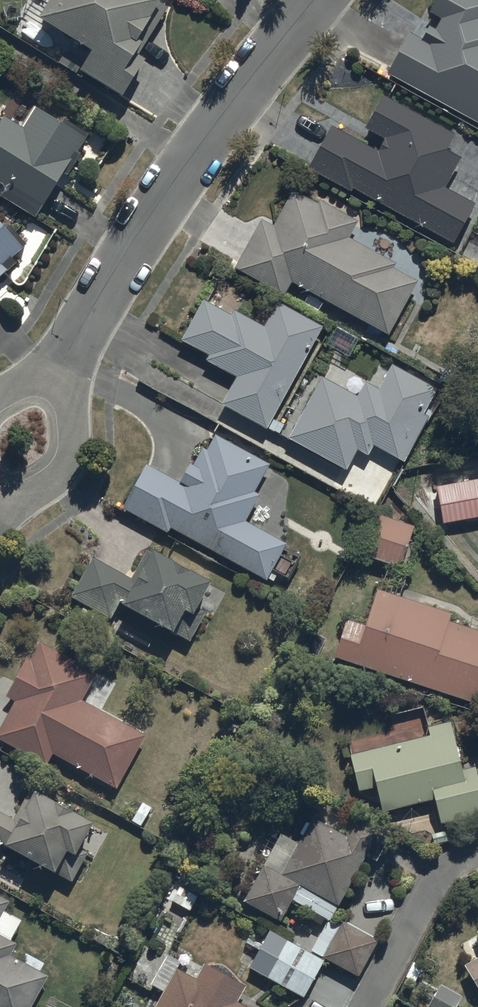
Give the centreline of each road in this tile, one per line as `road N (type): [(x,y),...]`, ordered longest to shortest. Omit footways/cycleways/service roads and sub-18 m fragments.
road 1 (residential): [(315,0),(200,139),(56,372)]
road 2 (residential): [(56,372),(72,409),(69,461),(59,477),(0,508)]

